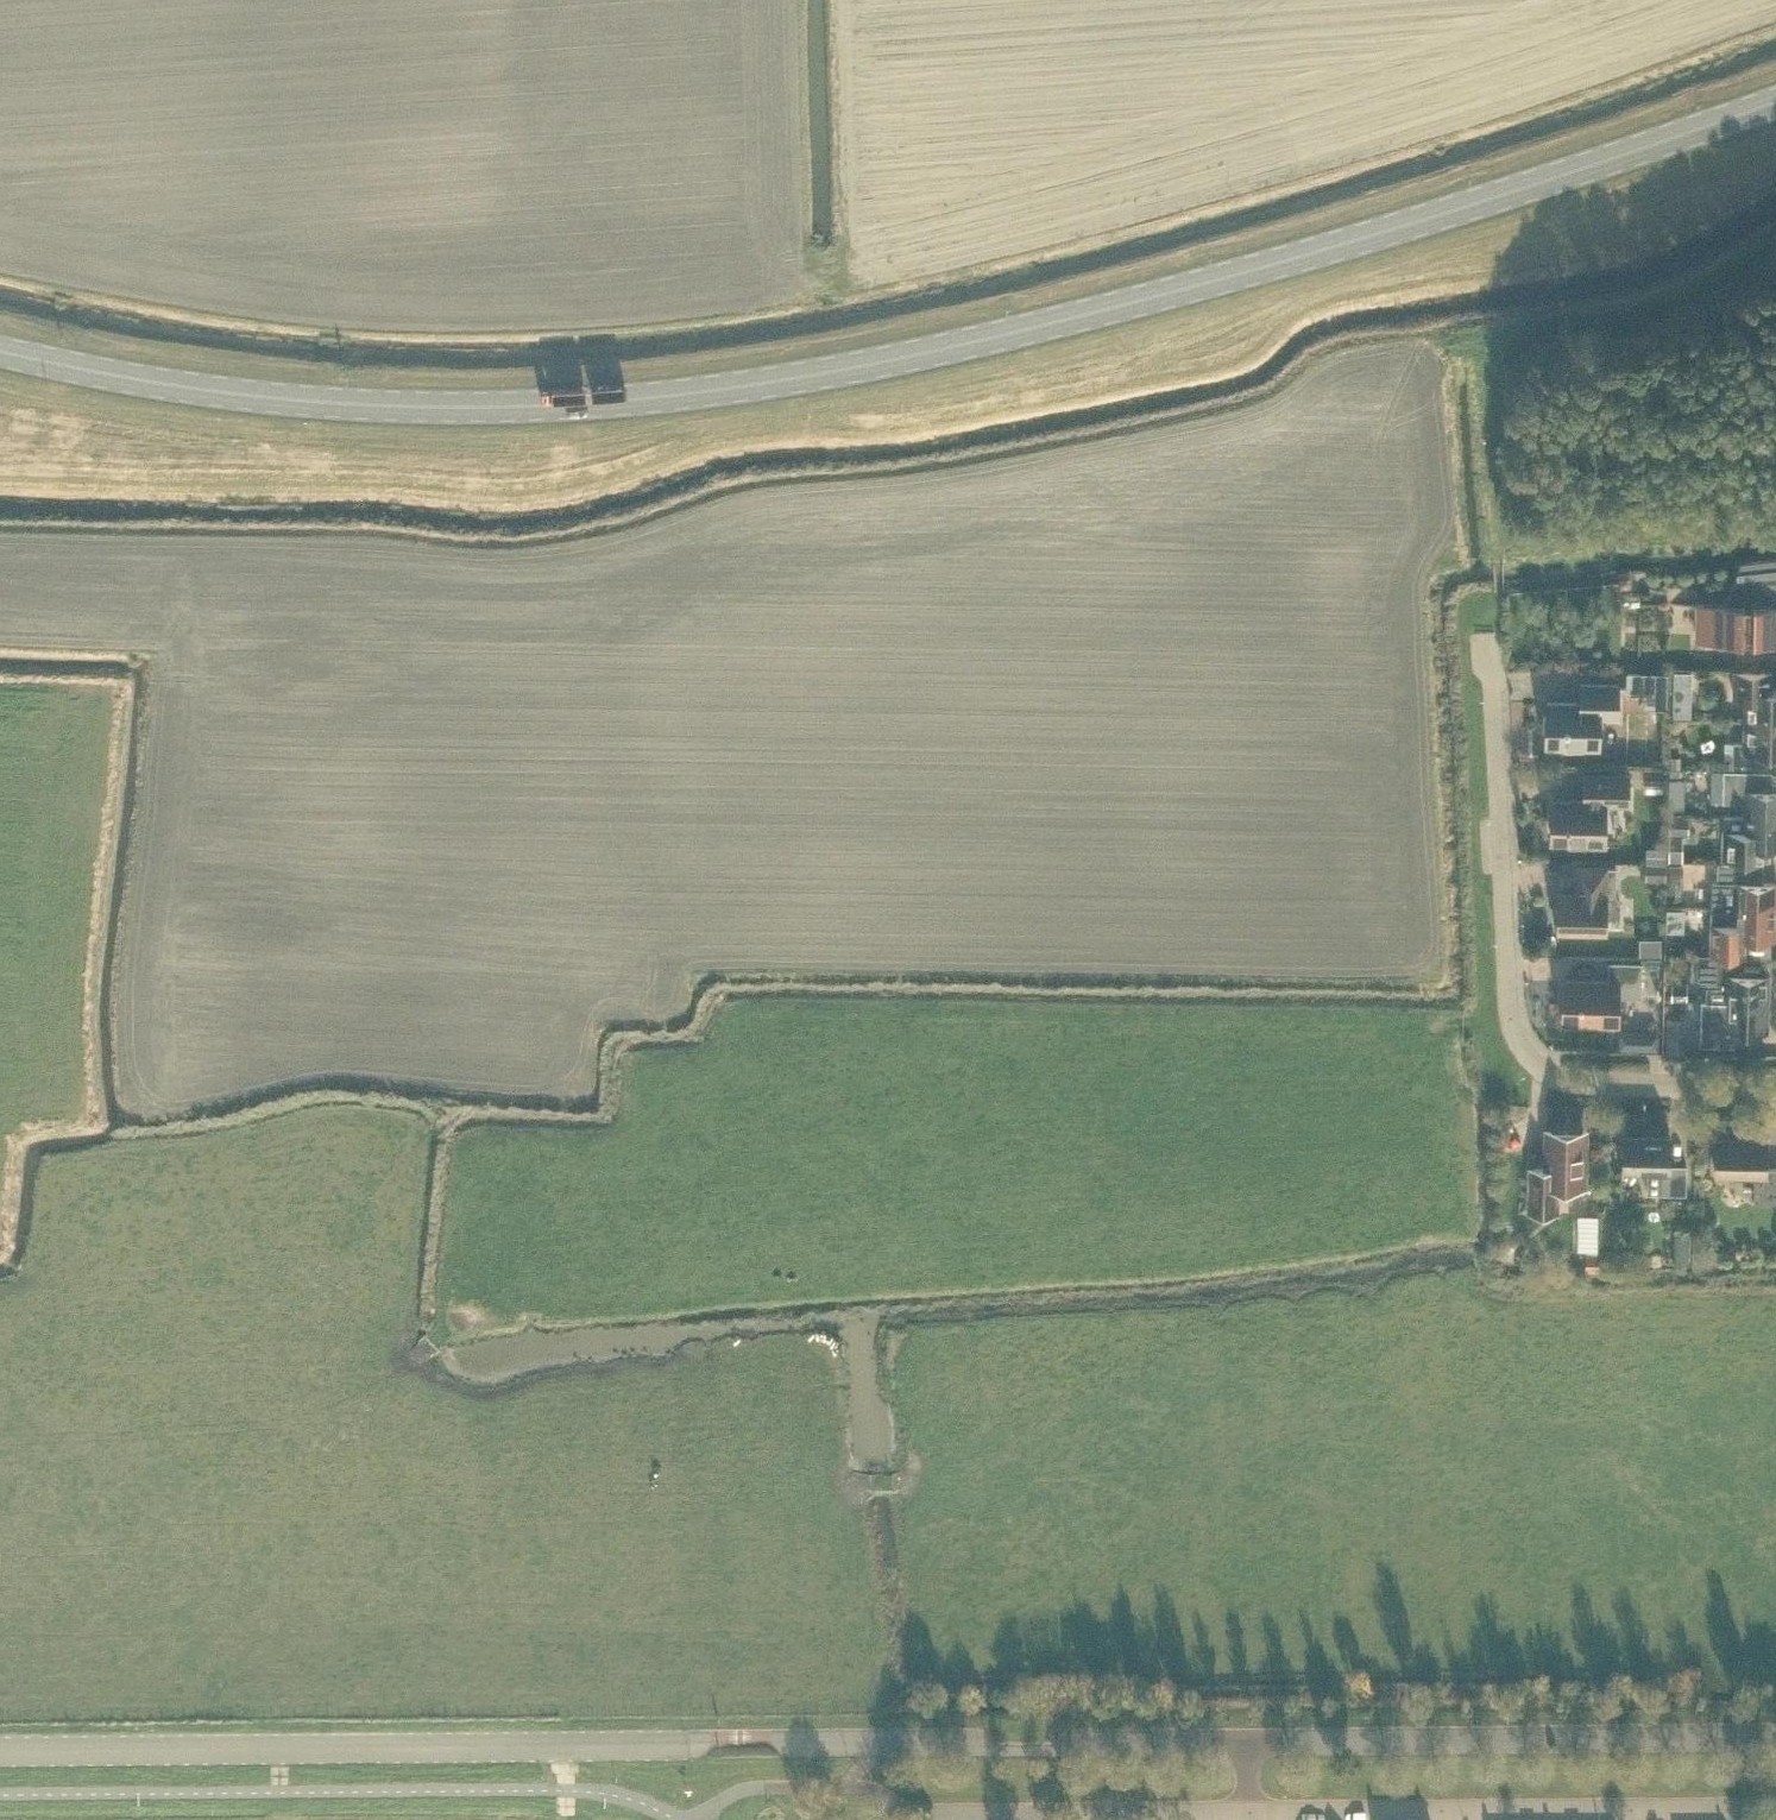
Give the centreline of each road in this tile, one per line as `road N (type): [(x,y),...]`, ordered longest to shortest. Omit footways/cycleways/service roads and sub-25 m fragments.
road 1 (primary): [(1775,102),(1201,285),(879,362),(684,393),(372,405),(224,392),(0,350)]
road 2 (tertiary): [(0,1753),(710,1739),(999,1752),(1247,1745)]
road 3 (residential): [(1775,1087),(1579,1082),(1546,1071),(1518,1045),(1508,1013),(1489,639)]
road 4 (tertiary): [(1247,1745),(1775,1739)]
road 5 (residential): [(1248,1814),(1775,1810)]
road 6 (residential): [(986,1819),(1248,1814)]

